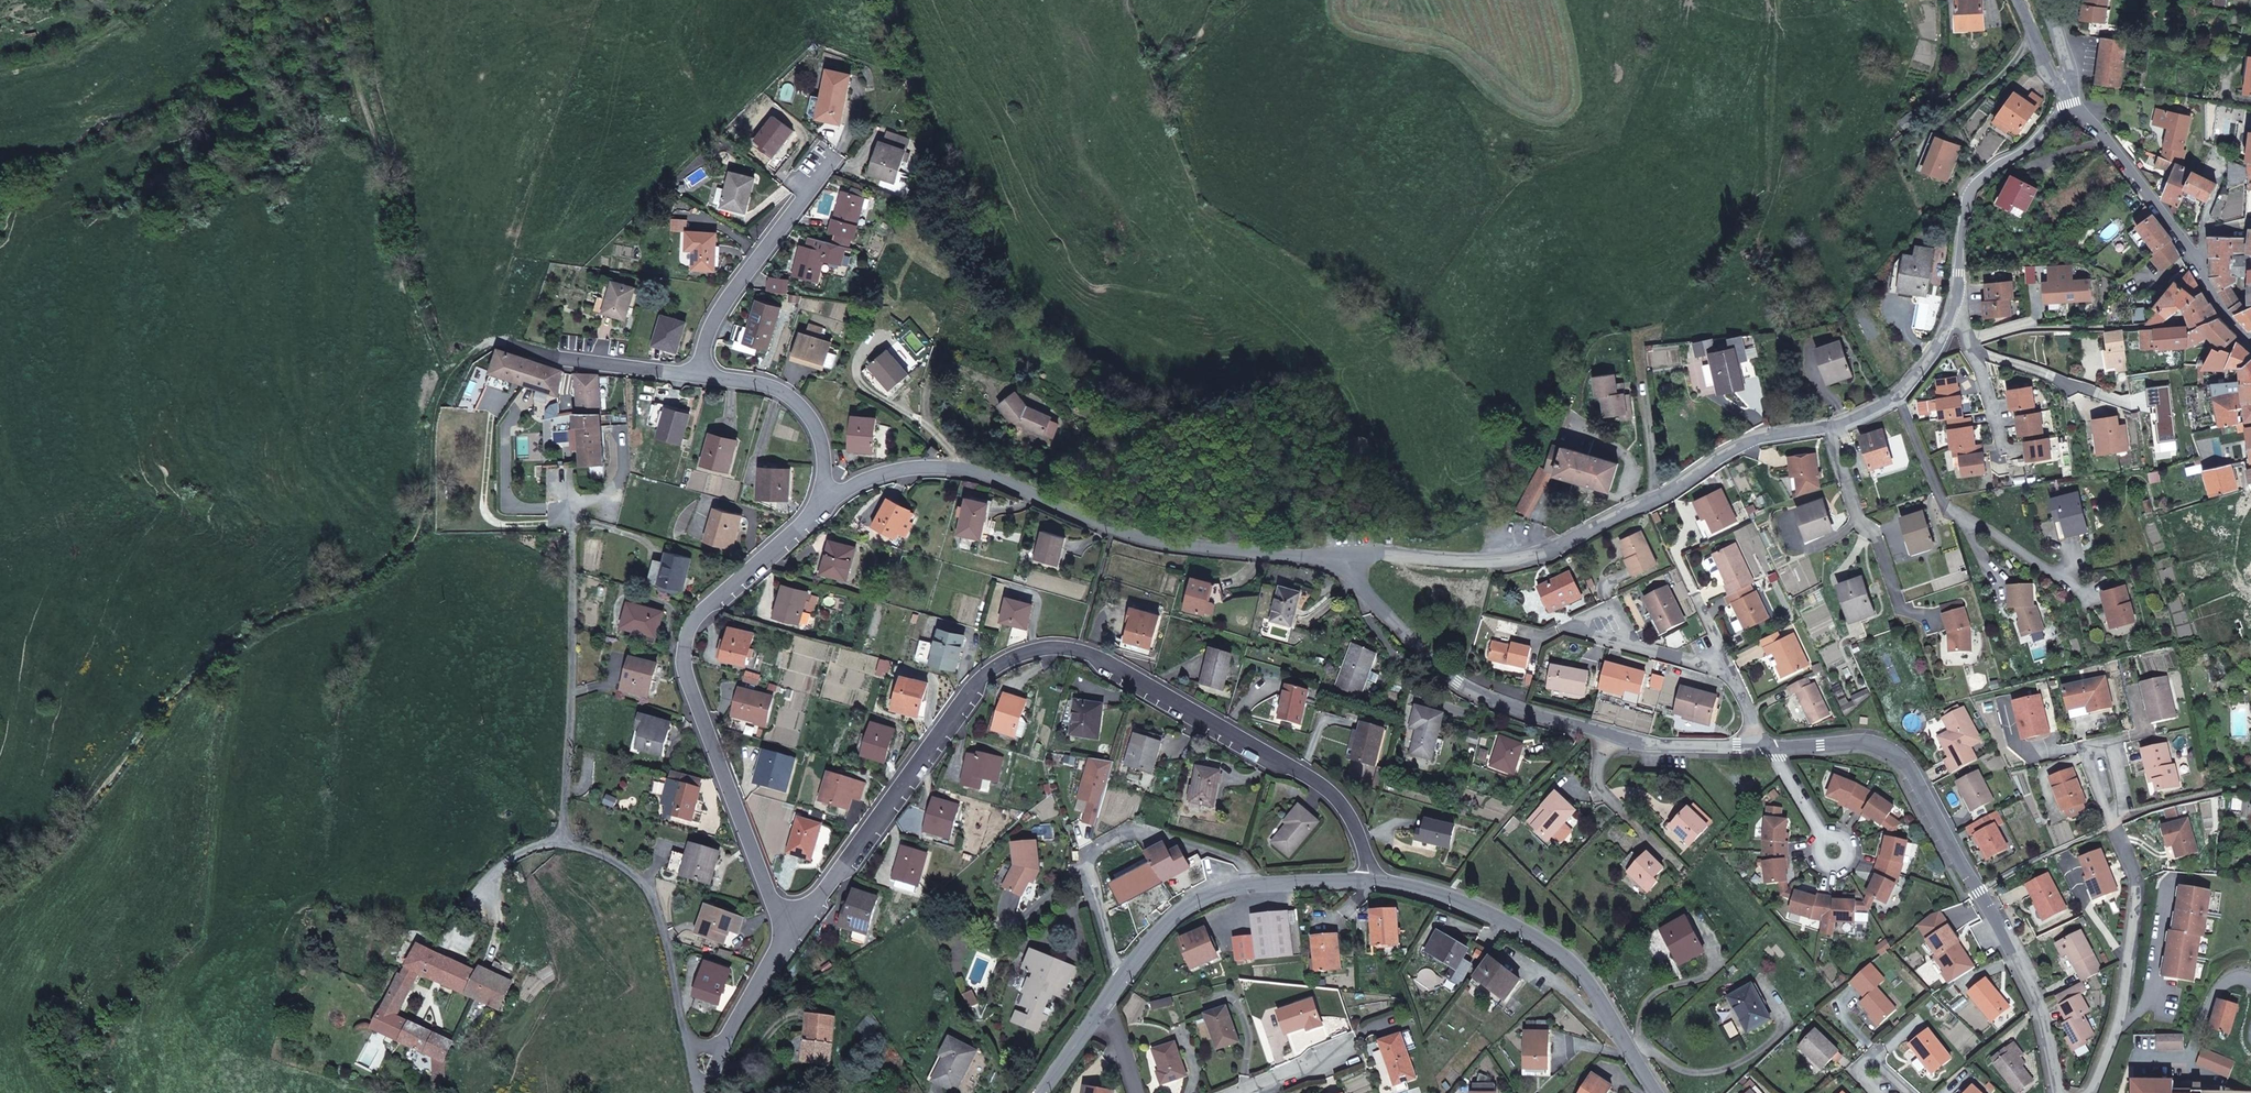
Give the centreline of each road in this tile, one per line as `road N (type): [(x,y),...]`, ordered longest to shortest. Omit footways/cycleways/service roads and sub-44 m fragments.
road 1 (residential): [(2067,95),(2020,153),(1965,197),(1949,327),(1907,390),(1881,409),(1737,447),(1549,551),(1504,563),(1339,557)]
road 2 (track): [(0,883),(110,783),(189,683),(424,537),(435,416),(456,367),(494,340),(558,357)]
road 3 (residential): [(790,923),(972,682),(1043,645),(1085,652),(1328,797),(1353,829),(1362,881)]
road 4 (residential): [(1339,557),(1145,541),(959,471),(883,477),(828,501)]
road 5 (residential): [(2053,1092),(2030,994),(1906,765),(1864,744),(1764,747)]
road 6 (residential): [(828,501),(698,619),(682,663),(762,874),(790,923)]
road 7 (residential): [(1764,747),(1639,742),(1498,702),(1442,677),(1339,557)]
road 8 (track): [(451,373),(407,270),(346,0)]
road 9 (secondary): [(1659,1092),(1572,963),(1464,903),(1362,881)]
road 10 (residential): [(698,1082),(673,954),(656,900),(632,868),(550,839),(507,861)]
road 11 (secondary): [(1362,881),(1253,882),(1192,903),(1156,933),(1098,1012)]
road 12 (residential): [(2092,1092),(2118,1030),(2137,911),(2139,875),(2120,830)]
road 13 (residential): [(704,372),(712,328),(739,276),(822,162)]
road 14 (residential): [(828,501),(823,441),(806,408),(768,382),(704,372)]
road 15 (residential): [(2183,243),(2067,95)]
road 16 (residential): [(698,1082),(790,923)]
road 17 (residential): [(2120,830),(2113,753),(2097,748),(2086,754),(2116,824)]
road 18 (track): [(148,0),(96,35),(0,68)]
road 19 (residential): [(558,357),(704,372)]
road 20 (residential): [(2250,345),(2224,318),(2183,243)]

